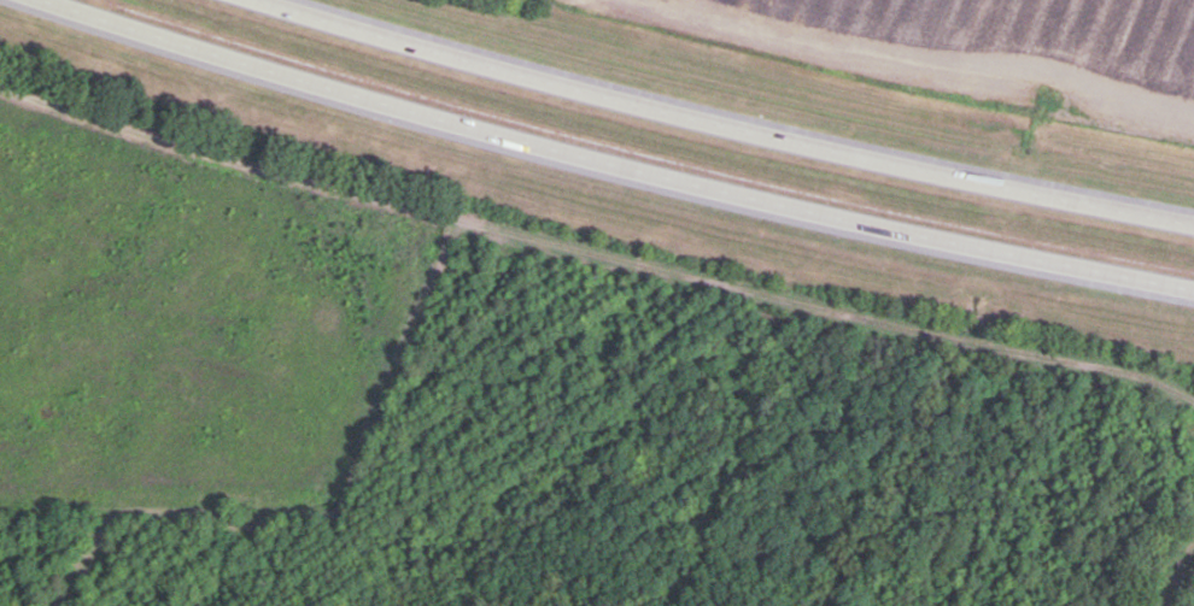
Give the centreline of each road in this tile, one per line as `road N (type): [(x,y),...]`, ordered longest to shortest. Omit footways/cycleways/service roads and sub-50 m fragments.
road 1 (track): [(1193,400),(1135,366),(669,265),(0,79)]
road 2 (motorway): [(46,0),(494,141),(1193,293)]
road 3 (motorway): [(1193,224),(814,147),(261,0)]

